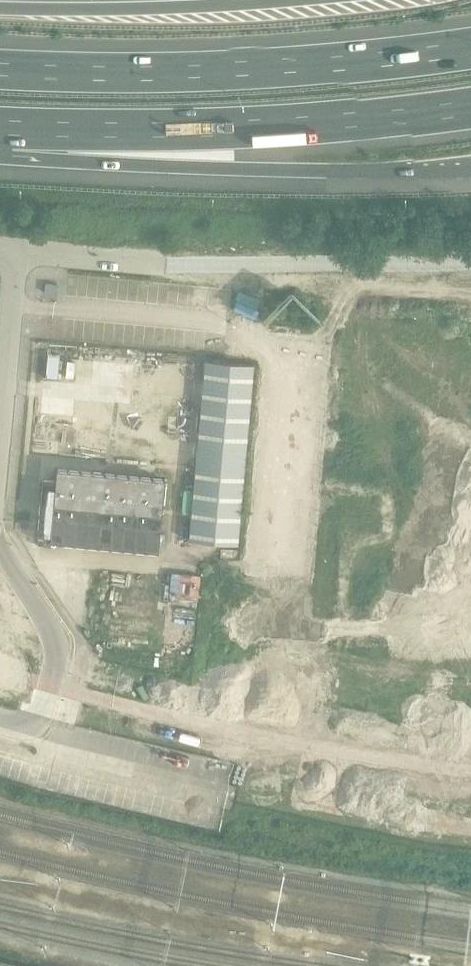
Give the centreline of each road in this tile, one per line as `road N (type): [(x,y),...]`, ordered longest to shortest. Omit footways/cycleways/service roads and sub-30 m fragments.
road 1 (motorway): [(470,48),(211,73),(0,72)]
road 2 (motorway): [(14,131),(225,173),(470,166)]
road 3 (motorway): [(14,131),(312,124),(470,110)]
road 4 (motorway): [(344,0),(0,11)]
road 5 (unclassified): [(23,254),(0,472)]
road 6 (unclassified): [(23,254),(162,264)]

